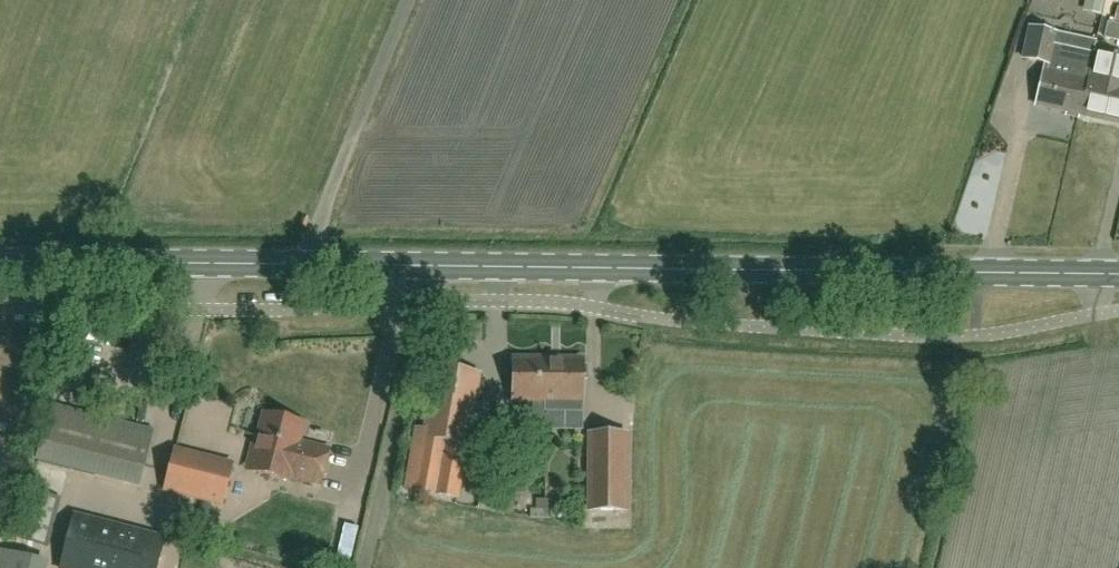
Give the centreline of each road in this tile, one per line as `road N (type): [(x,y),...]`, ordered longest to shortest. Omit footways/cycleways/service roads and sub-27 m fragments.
road 1 (secondary): [(1118,278),(0,263)]

